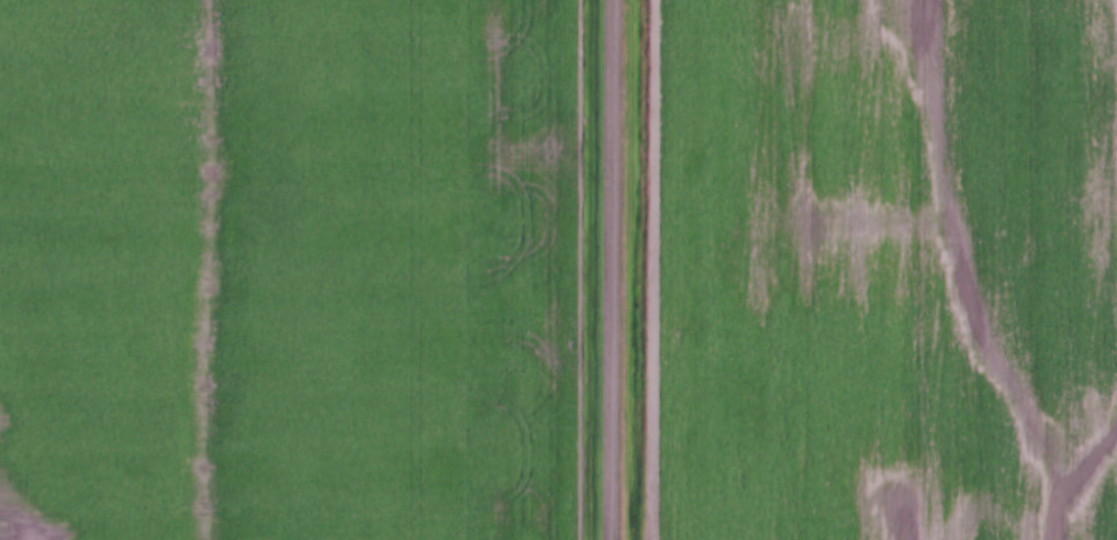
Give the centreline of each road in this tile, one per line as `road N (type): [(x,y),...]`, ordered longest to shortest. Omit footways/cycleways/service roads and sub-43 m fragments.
road 1 (track): [(614,539),(618,0)]

